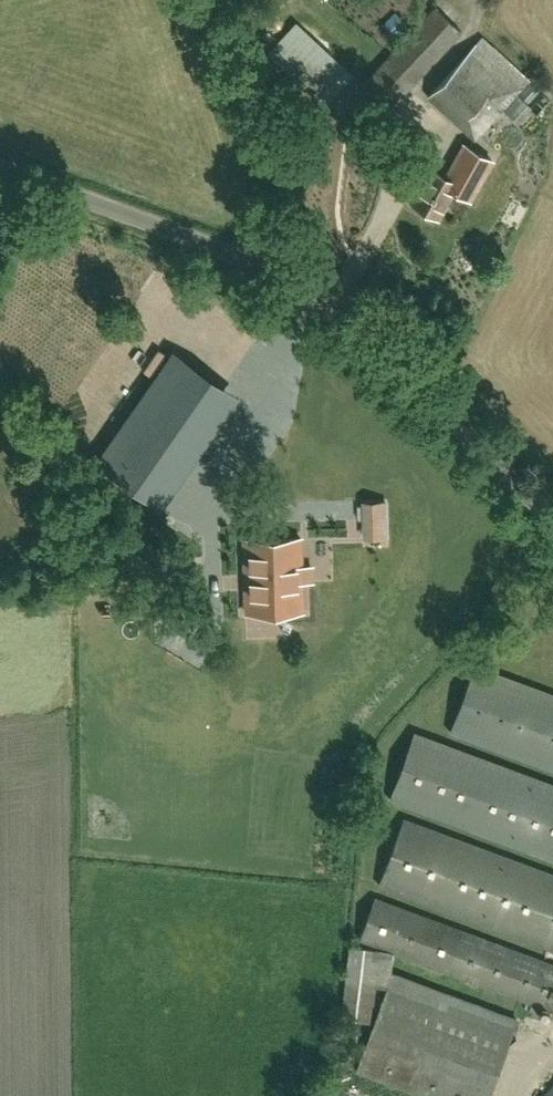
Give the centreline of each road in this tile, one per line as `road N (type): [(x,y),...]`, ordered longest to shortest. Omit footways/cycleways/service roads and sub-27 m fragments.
road 1 (unclassified): [(552,522),(320,301),(271,272),(0,170)]

